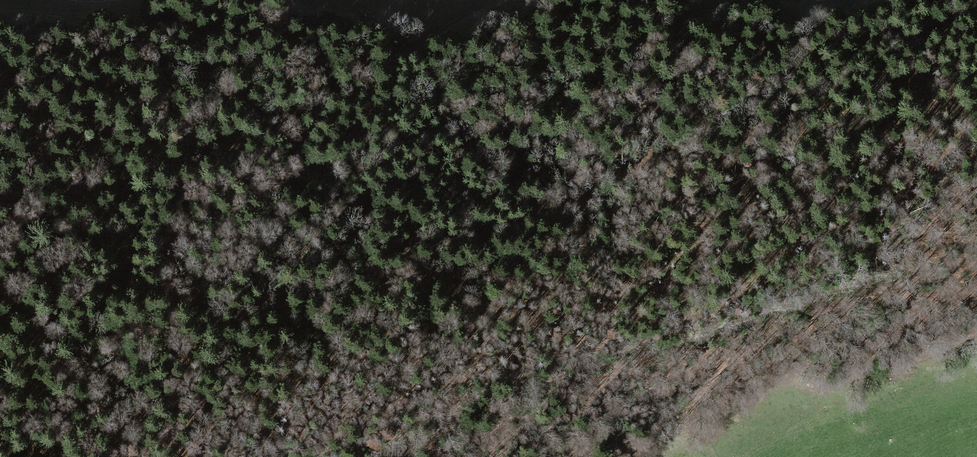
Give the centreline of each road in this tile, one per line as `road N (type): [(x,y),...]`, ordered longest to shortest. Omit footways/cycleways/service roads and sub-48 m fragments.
road 1 (track): [(876,10),(628,259),(446,387),(304,444),(192,449),(94,434),(0,445)]

